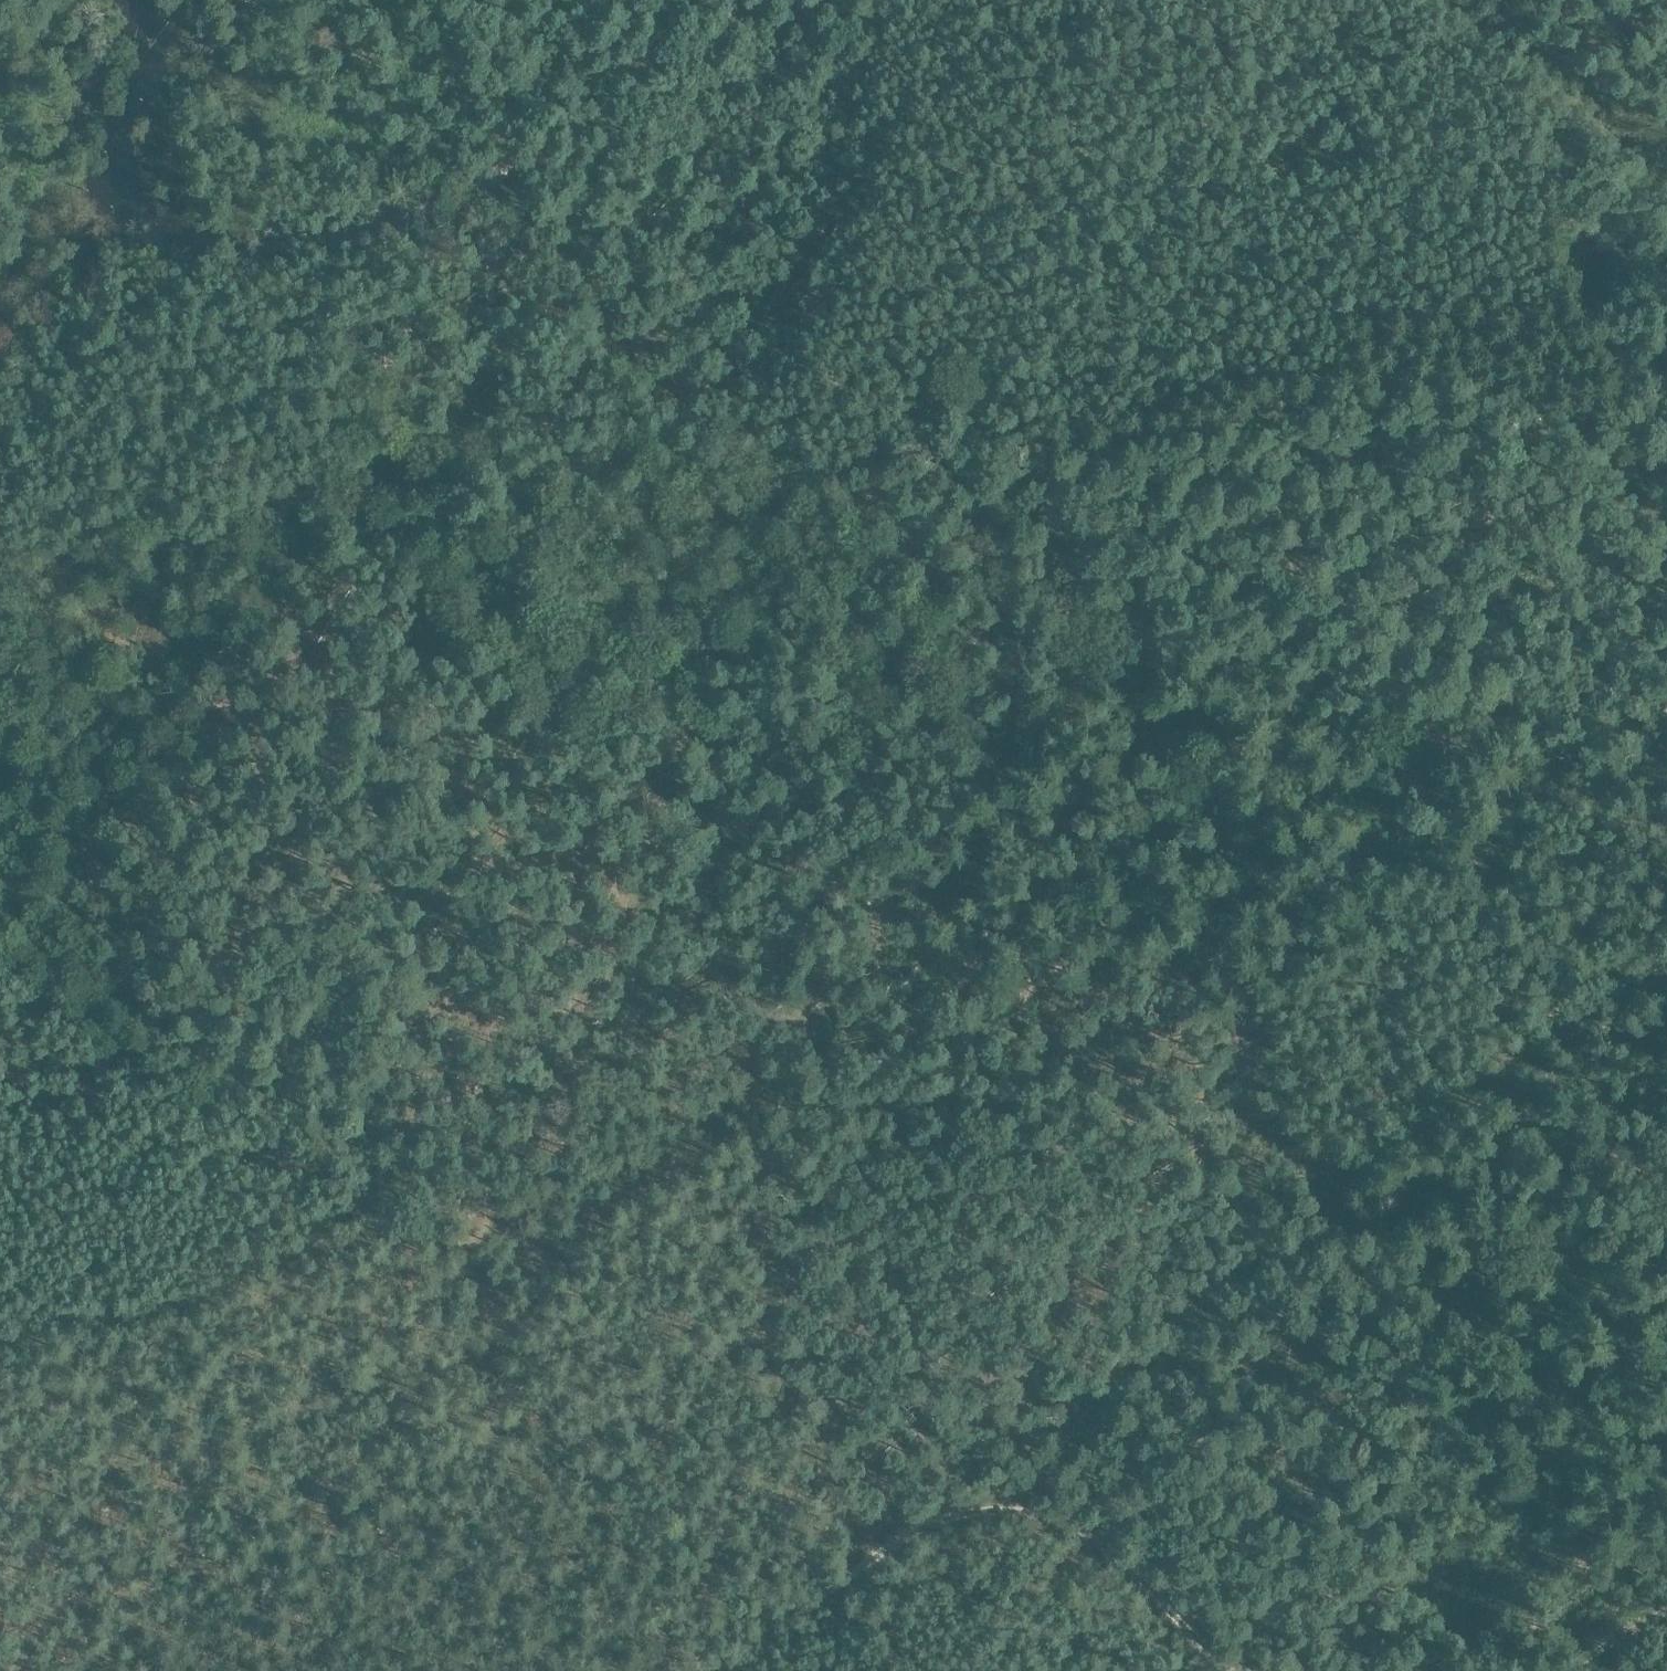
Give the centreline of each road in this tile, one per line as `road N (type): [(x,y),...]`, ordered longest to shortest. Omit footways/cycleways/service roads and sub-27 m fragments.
road 1 (track): [(696,1670),(915,1533),(950,1517),(1015,1510),(1052,1518),(1096,1544),(1244,1670)]

